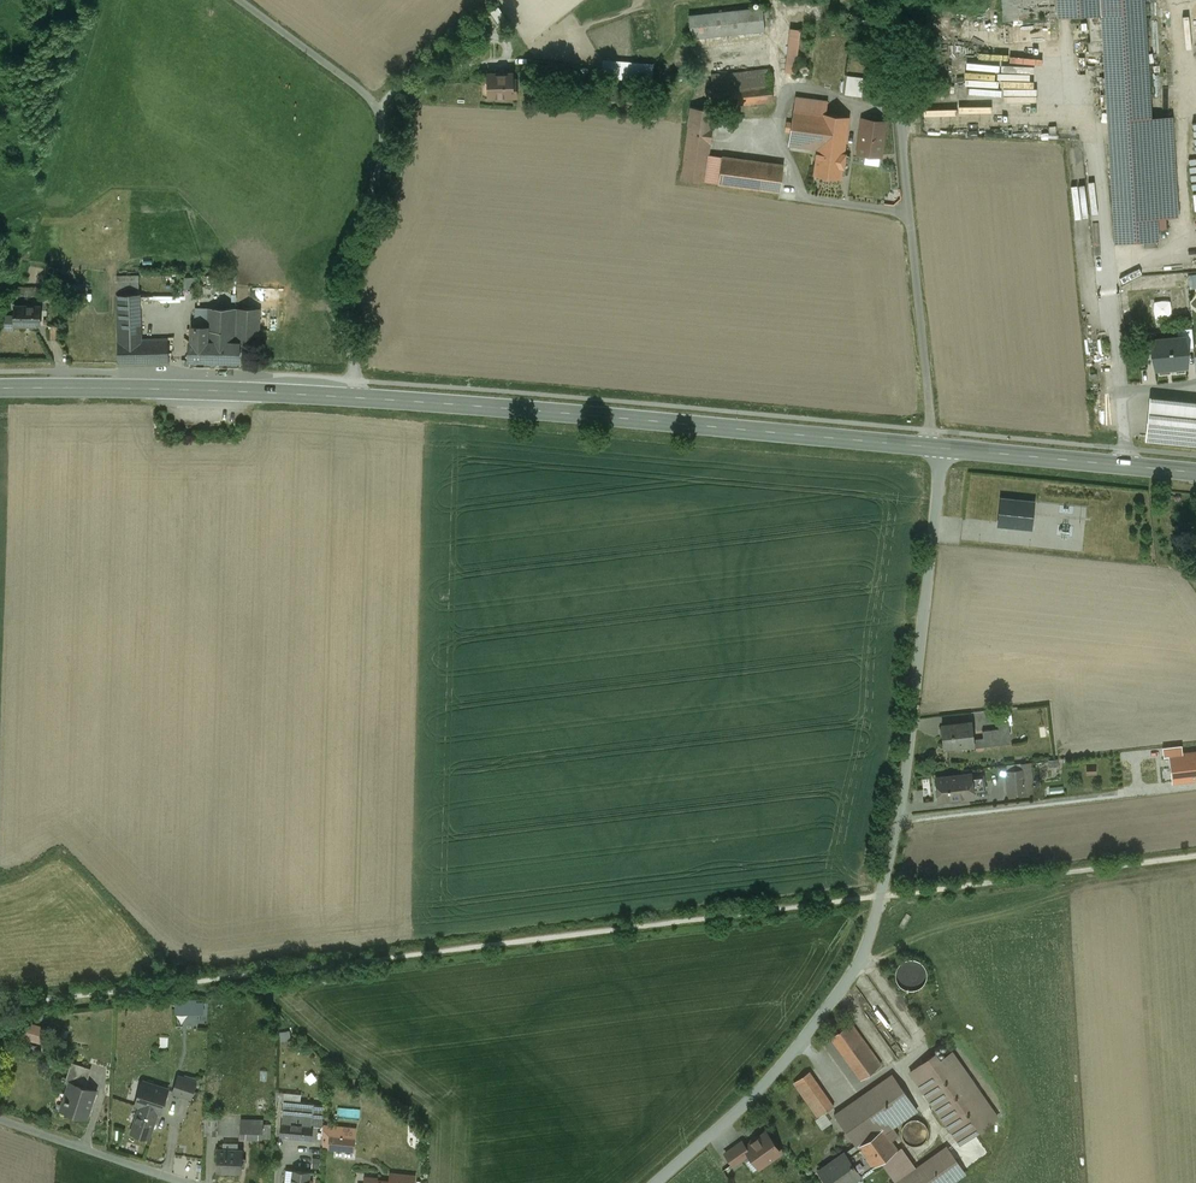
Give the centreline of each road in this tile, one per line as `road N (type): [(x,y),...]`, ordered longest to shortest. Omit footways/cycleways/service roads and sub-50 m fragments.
road 1 (secondary): [(0,388),(554,409),(934,447)]
road 2 (unclassified): [(934,447),(894,60),(902,0)]
road 3 (unclassified): [(657,1182),(765,1086),(860,959),(901,820)]
road 4 (unclassified): [(901,820),(939,484),(934,447)]
road 5 (unclassified): [(1195,777),(1167,788),(901,820)]
road 6 (unclassified): [(0,1120),(192,1182)]
road 7 (secondary): [(934,447),(1132,465)]
road 8 (unclassified): [(1195,382),(1124,394),(1132,465)]

